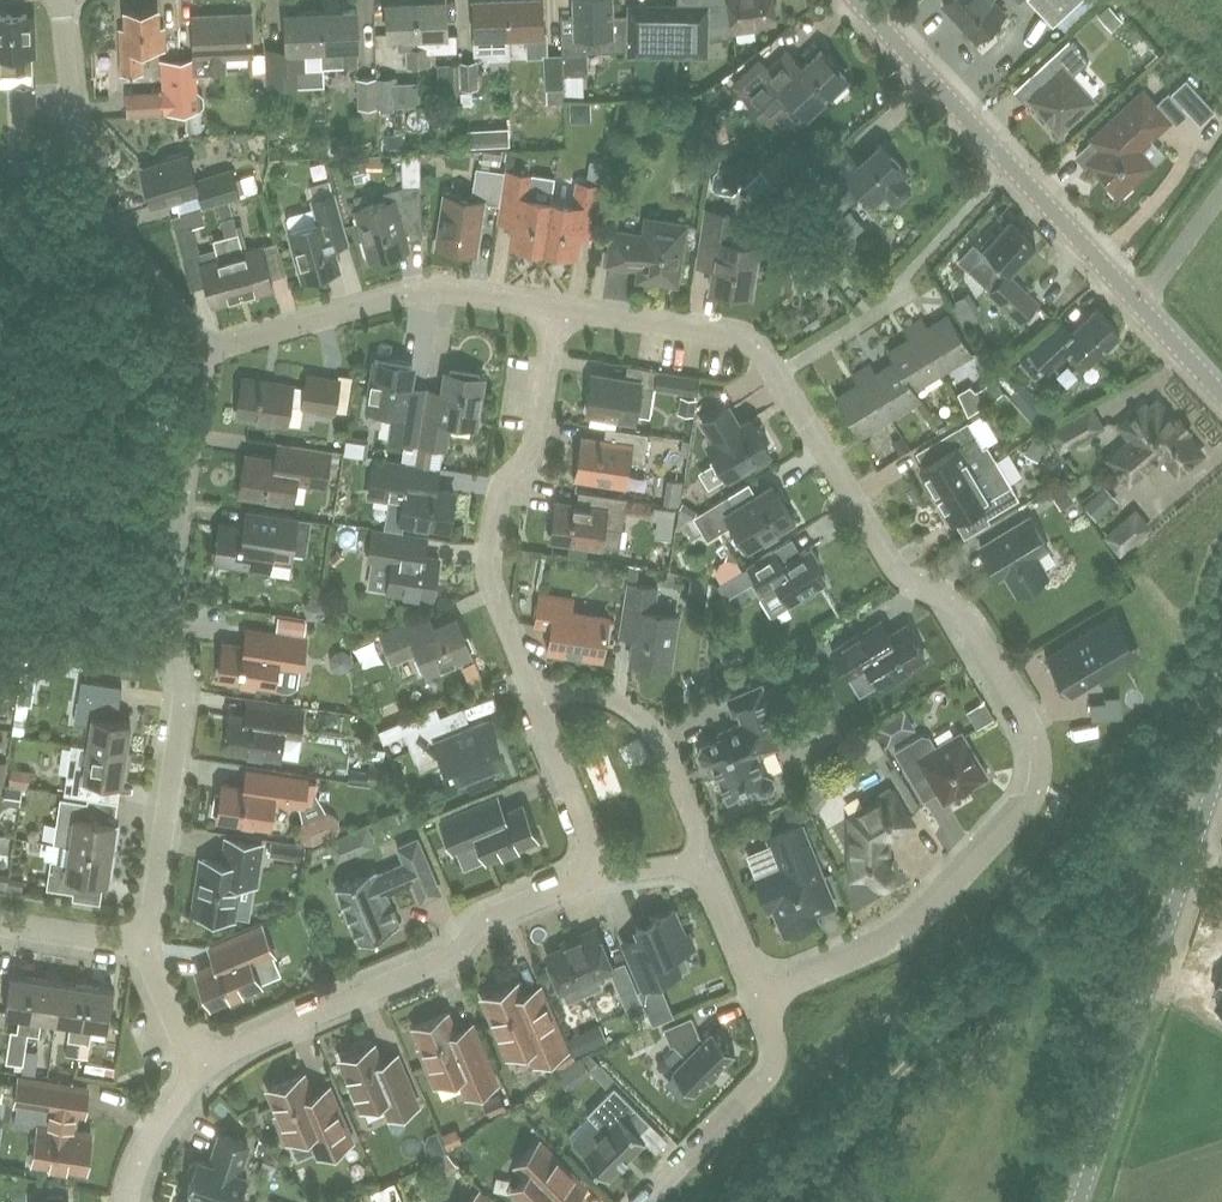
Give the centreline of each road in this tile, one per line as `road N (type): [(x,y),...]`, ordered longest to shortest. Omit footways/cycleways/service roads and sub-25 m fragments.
road 1 (residential): [(762,1000),(878,948),(923,914),(1026,795),(1031,738),(959,609),(897,573),(751,356),(719,338),(550,317)]
road 2 (residential): [(140,945),(182,717),(164,599),(201,351)]
road 3 (track): [(791,1184),(1146,812),(1216,783)]
road 4 (tertiary): [(1081,1201),(1221,764)]
road 5 (residential): [(598,876),(495,913),(450,956),(198,1071)]
road 6 (tertiary): [(1142,306),(858,0)]
road 7 (residential): [(532,702),(487,587),(486,565),(498,491),(529,449),(550,317)]
road 8 (residential): [(201,351),(93,203),(54,0)]
road 9 (residential): [(550,317),(418,296),(201,351)]
road 10 (residential): [(688,866),(693,828),(642,723),(597,695),(532,702)]
road 11 (residential): [(639,1201),(763,1077),(774,1035),(762,1000)]
road 12 (residential): [(598,876),(532,702)]
road 13 (residential): [(762,1000),(712,890),(688,866)]
road 14 (residential): [(198,1071),(142,1142),(124,1201)]
road 15 (residential): [(140,945),(0,924)]
road 16 (residential): [(198,1071),(140,945)]
road 17 (residential): [(1142,306),(1221,195)]
road 18 (tertiary): [(1221,397),(1142,306)]

